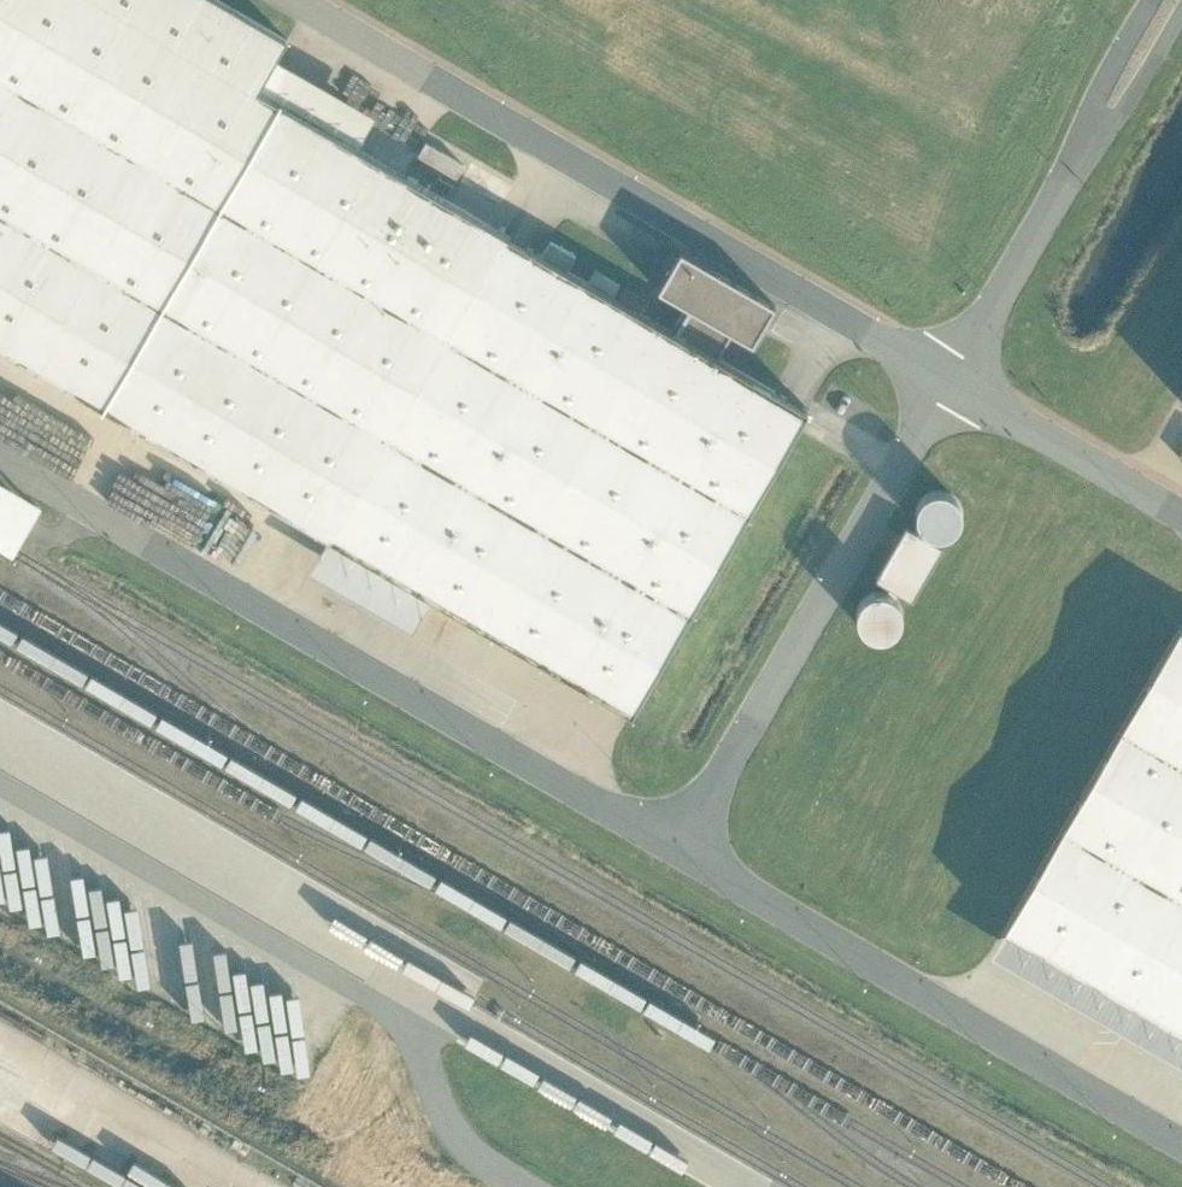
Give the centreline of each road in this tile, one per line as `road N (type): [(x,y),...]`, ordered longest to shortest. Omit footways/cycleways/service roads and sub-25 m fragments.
road 1 (residential): [(0,457),(675,849)]
road 2 (residential): [(305,0),(950,374)]
road 3 (residential): [(675,849),(1181,1144)]
road 4 (residential): [(675,849),(950,374)]
road 5 (residential): [(950,374),(1181,508)]
road 6 (residential): [(950,374),(1066,180)]
road 7 (residential): [(1066,180),(1181,14)]
road 8 (residential): [(1152,0),(1066,180)]

